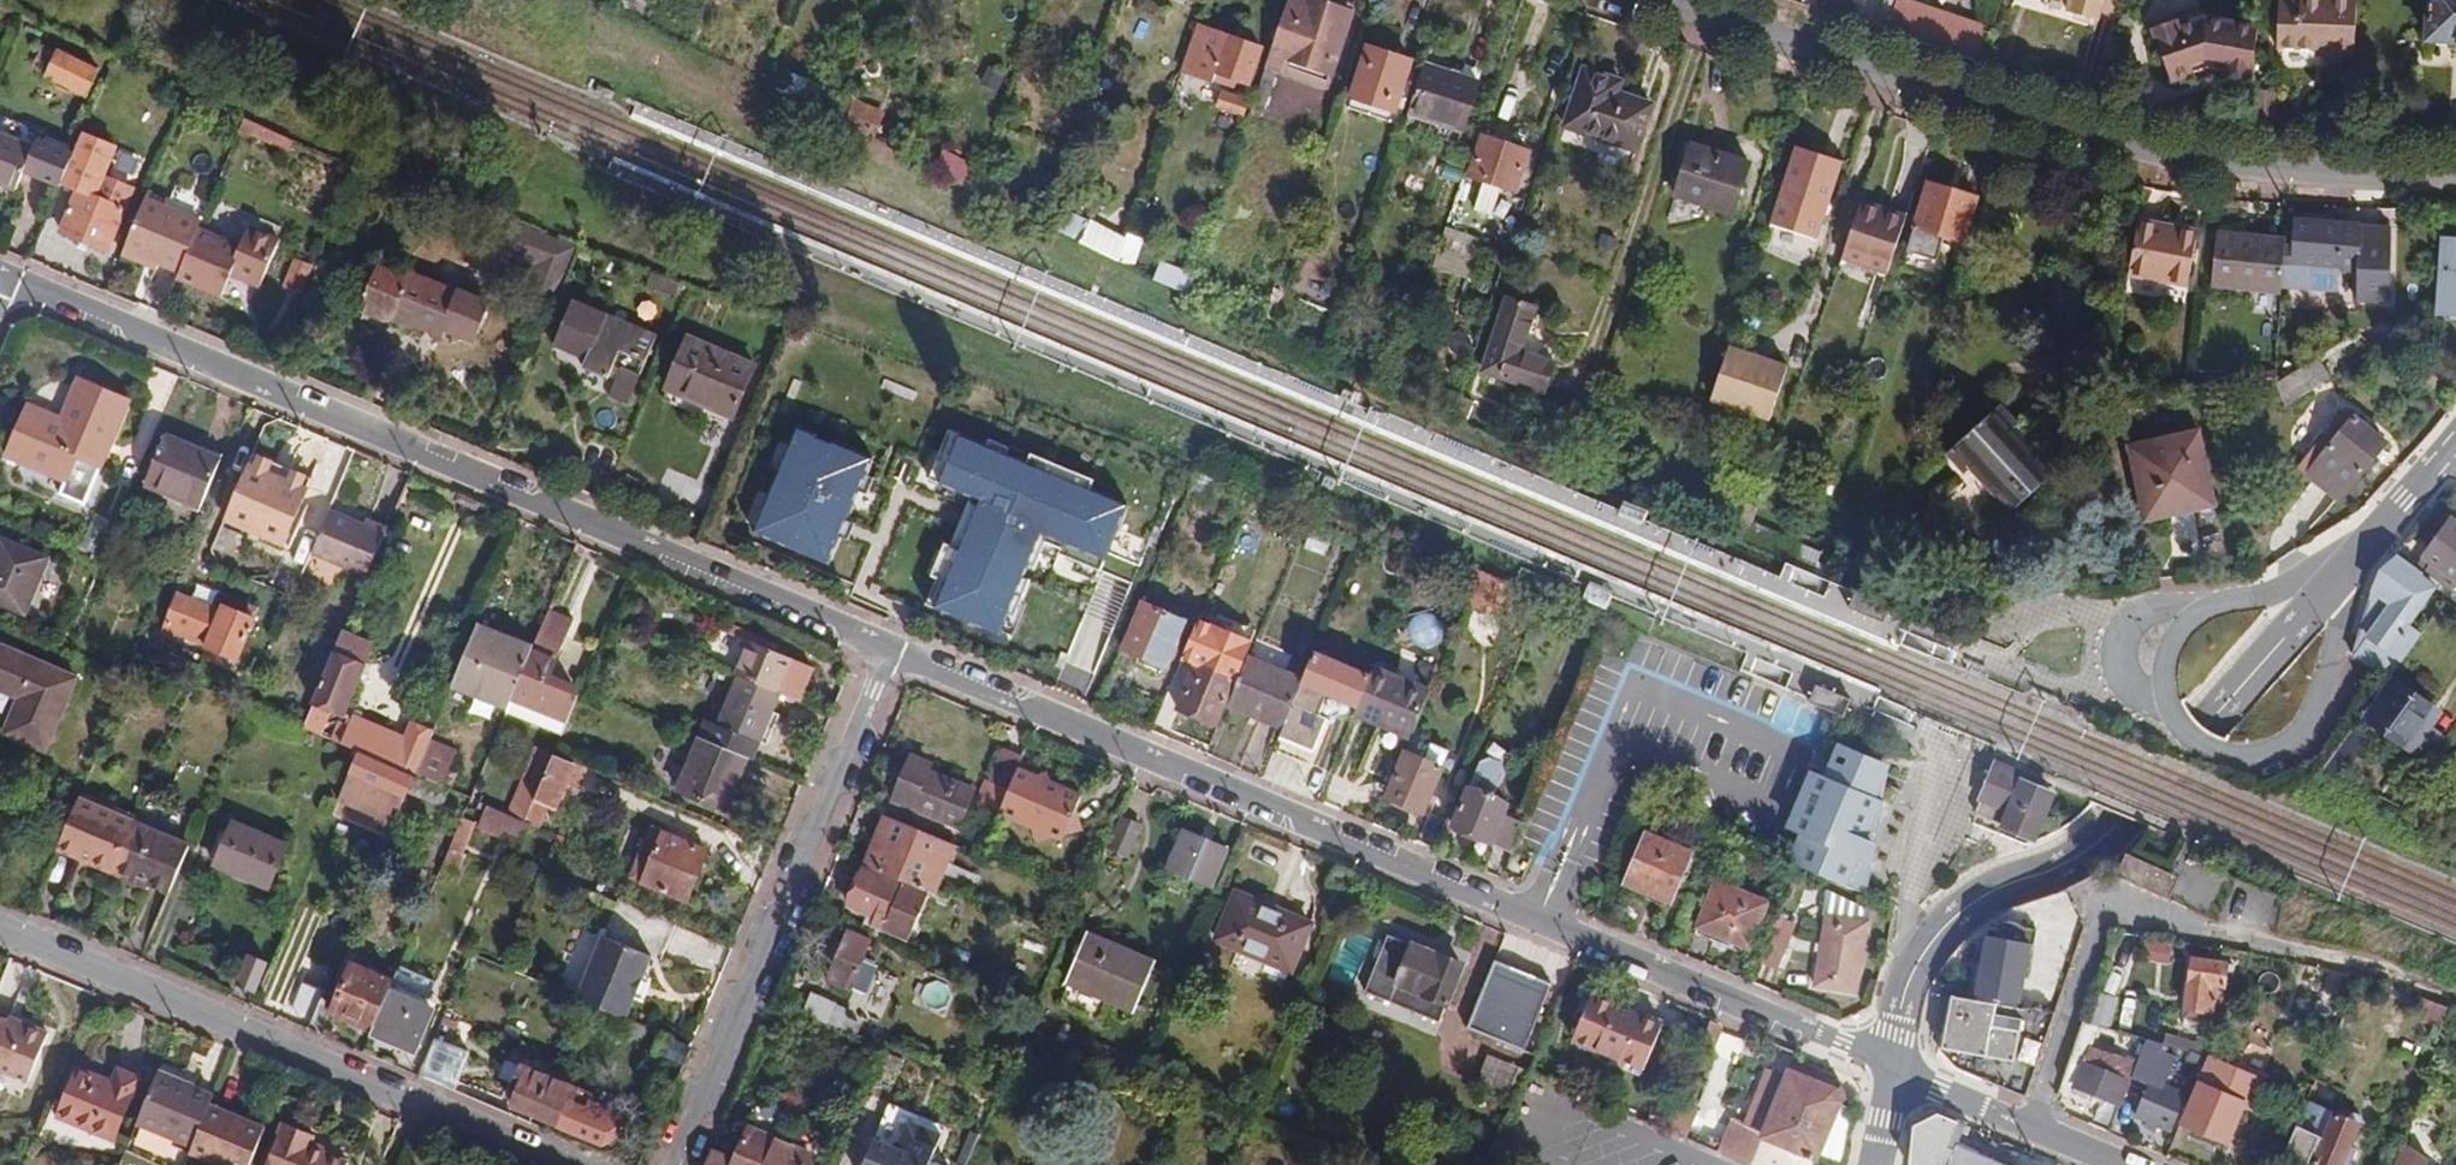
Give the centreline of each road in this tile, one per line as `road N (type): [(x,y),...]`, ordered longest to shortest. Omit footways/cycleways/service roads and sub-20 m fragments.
road 1 (residential): [(1902,1072),(887,650)]
road 2 (residential): [(887,650),(3,278)]
road 3 (tertiary): [(2455,441),(2108,825),(2063,862),(1990,893),(1944,927),(1927,948),(1906,1008),(1902,1072)]
road 4 (residential): [(2455,174),(2212,164),(1882,73),(1660,0)]
road 5 (residential): [(560,1164),(0,926)]
road 6 (residential): [(887,650),(675,1164)]
road 7 (residential): [(1902,1072),(2108,1164)]

